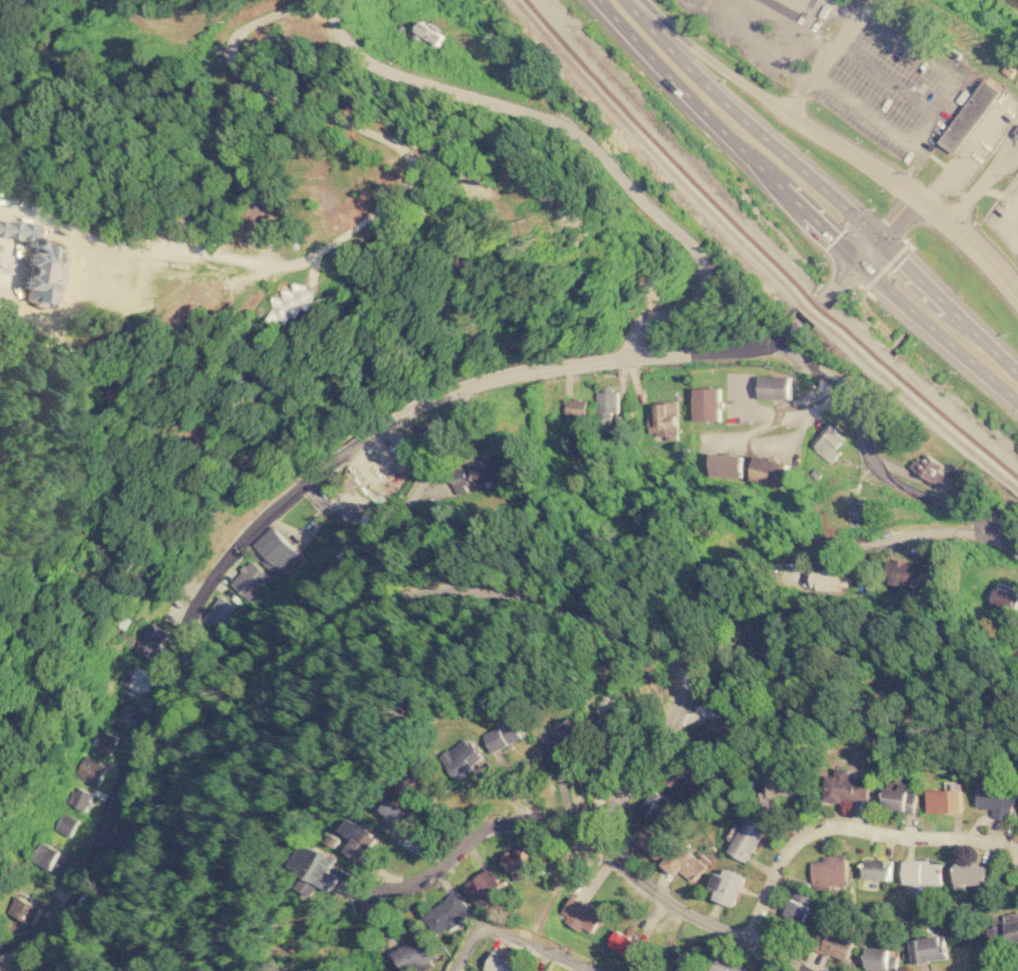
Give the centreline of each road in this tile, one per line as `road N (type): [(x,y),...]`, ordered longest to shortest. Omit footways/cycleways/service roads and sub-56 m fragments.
road 1 (residential): [(860,260),(781,341),(499,373),(437,394),(305,480),(198,593),(97,843),(34,933),(0,947)]
road 2 (residential): [(677,655),(510,583),(375,600),(290,652),(137,851),(110,854),(97,843)]
road 3 (residential): [(626,357),(641,325),(704,301),(709,258),(561,110),(395,72),(328,9),(329,0)]
road 4 (primary): [(599,0),(655,66),(1017,399)]
road 5 (primary): [(1017,369),(802,171),(653,19)]
road 6 (residential): [(800,970),(682,909),(610,854),(607,813),(673,721),(686,678),(677,655)]
road 7 (residential): [(328,9),(268,11),(225,40),(232,70),(278,96),(423,141),(489,187)]
road 8 (residential): [(747,940),(779,858),(811,830),(976,839),(1017,851)]
road 9 (residential): [(1017,548),(879,473),(848,397),(781,341)]
road 10 (tertiary): [(1017,301),(923,204),(787,108)]
road 11 (residential): [(350,895),(412,885),(490,824),(607,813)]
road 12 (residential): [(210,970),(195,886),(235,721)]
road 13 (residential): [(1007,540),(932,533),(795,559)]
road 14 (residential): [(452,970),(470,931),(487,927),(608,970)]
road 15 (tertiary): [(787,108),(653,19)]
road 16 (residential): [(868,0),(787,108)]

